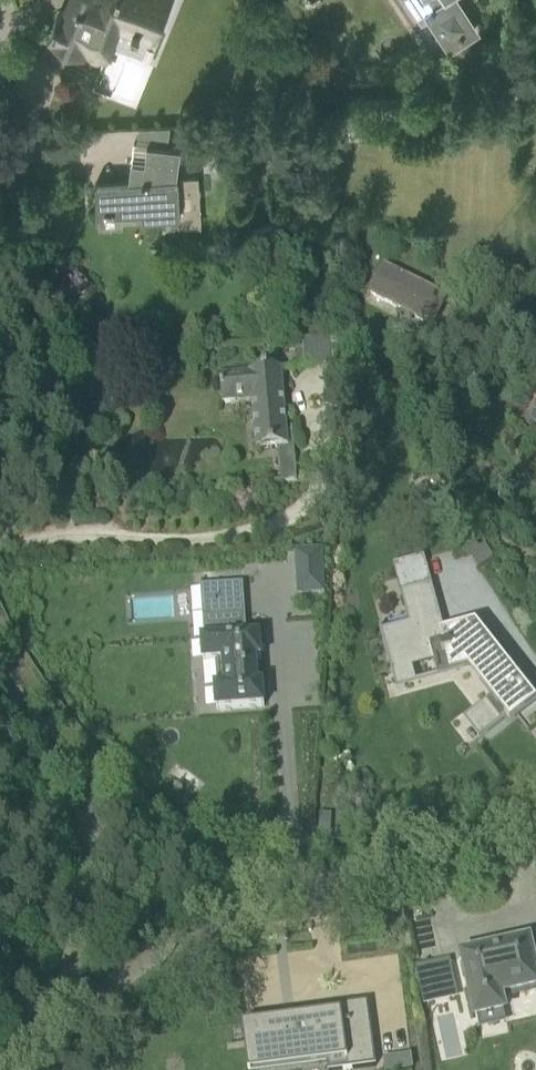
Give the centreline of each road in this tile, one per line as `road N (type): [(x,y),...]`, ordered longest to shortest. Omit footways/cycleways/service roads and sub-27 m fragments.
road 1 (residential): [(59,1029),(173,946),(282,887)]
road 2 (residential): [(282,887),(444,862),(535,824)]
road 3 (residential): [(59,1029),(91,892),(79,783)]
road 4 (residential): [(282,887),(215,871),(139,832),(79,783)]
road 5 (residential): [(79,783),(0,673)]

